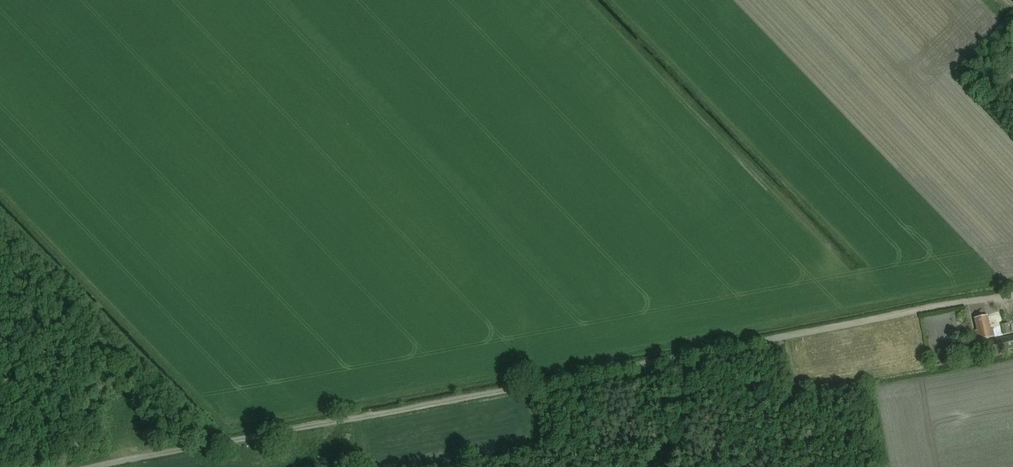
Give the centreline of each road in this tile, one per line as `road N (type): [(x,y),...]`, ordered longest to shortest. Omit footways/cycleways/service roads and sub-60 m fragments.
road 1 (track): [(128,466),(682,356)]
road 2 (track): [(682,356),(1012,294)]
road 3 (track): [(127,466),(98,410),(0,310)]

